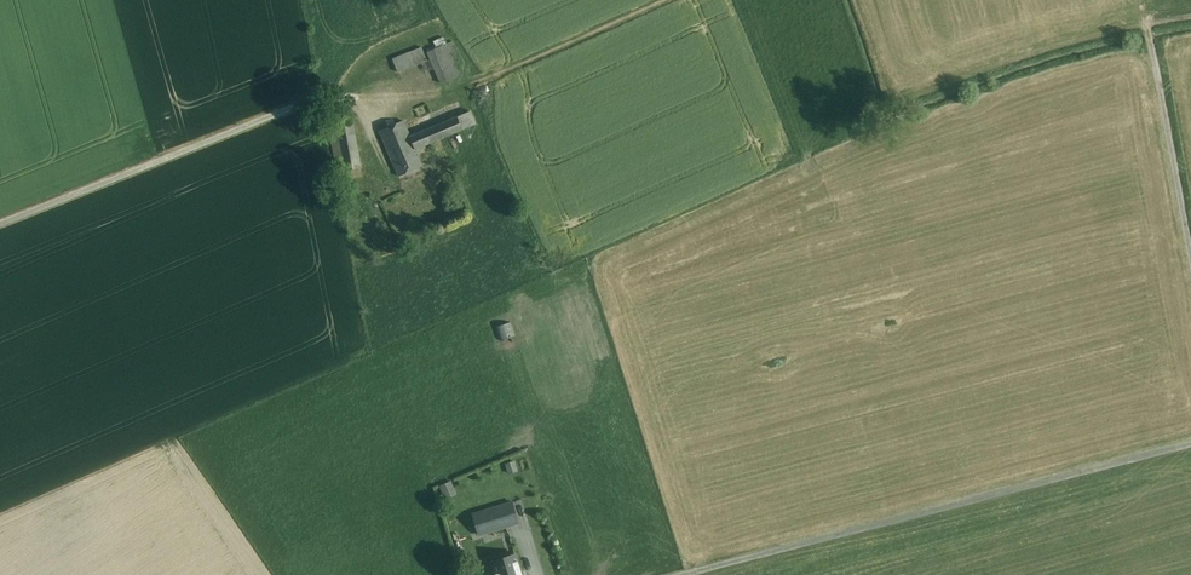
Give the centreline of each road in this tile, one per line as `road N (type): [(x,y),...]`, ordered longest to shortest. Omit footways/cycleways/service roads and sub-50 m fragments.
road 1 (unclassified): [(679,574),(1190,443)]
road 2 (track): [(0,224),(315,101),(379,102)]
road 3 (track): [(1190,260),(1150,43)]

